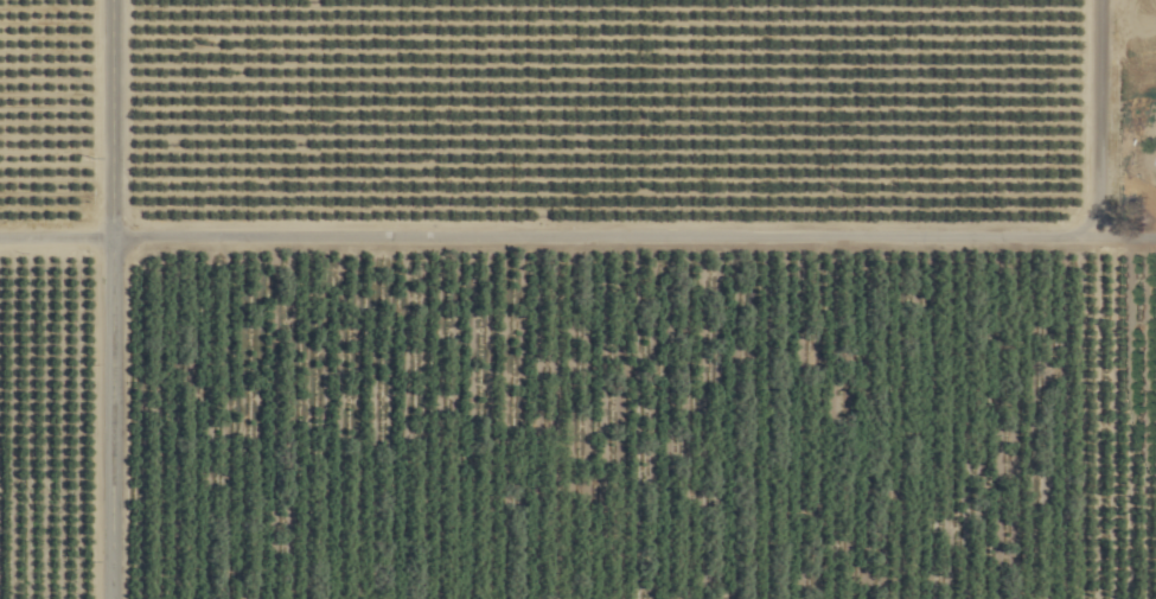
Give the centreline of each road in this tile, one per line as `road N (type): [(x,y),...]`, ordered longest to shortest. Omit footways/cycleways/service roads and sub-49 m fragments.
road 1 (residential): [(0,232),(1155,233)]
road 2 (residential): [(116,598),(116,0)]
road 3 (residential): [(1106,232),(1109,0)]

